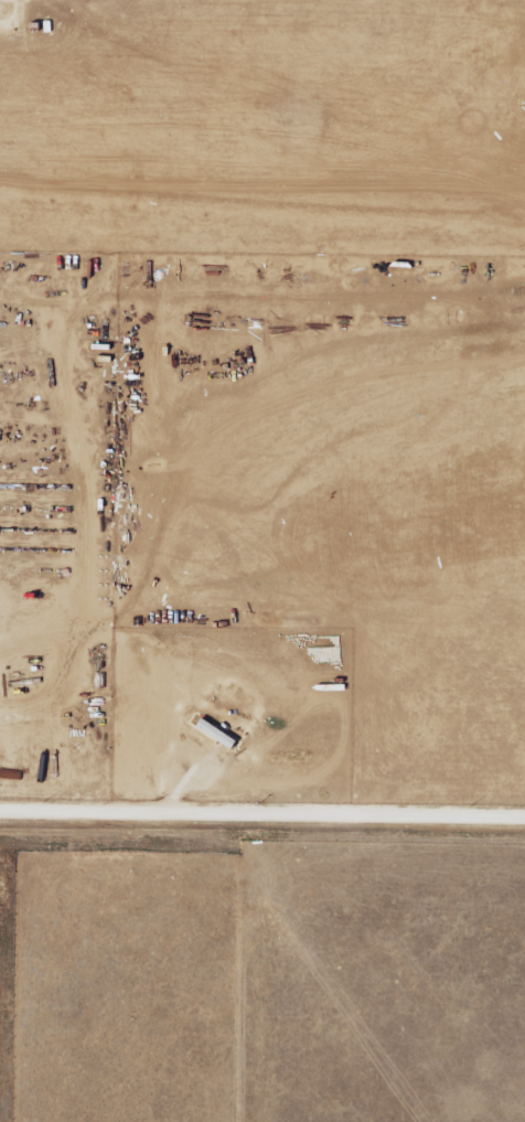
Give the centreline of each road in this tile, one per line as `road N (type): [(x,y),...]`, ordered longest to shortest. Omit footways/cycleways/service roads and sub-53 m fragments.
road 1 (residential): [(524,818),(0,809)]

